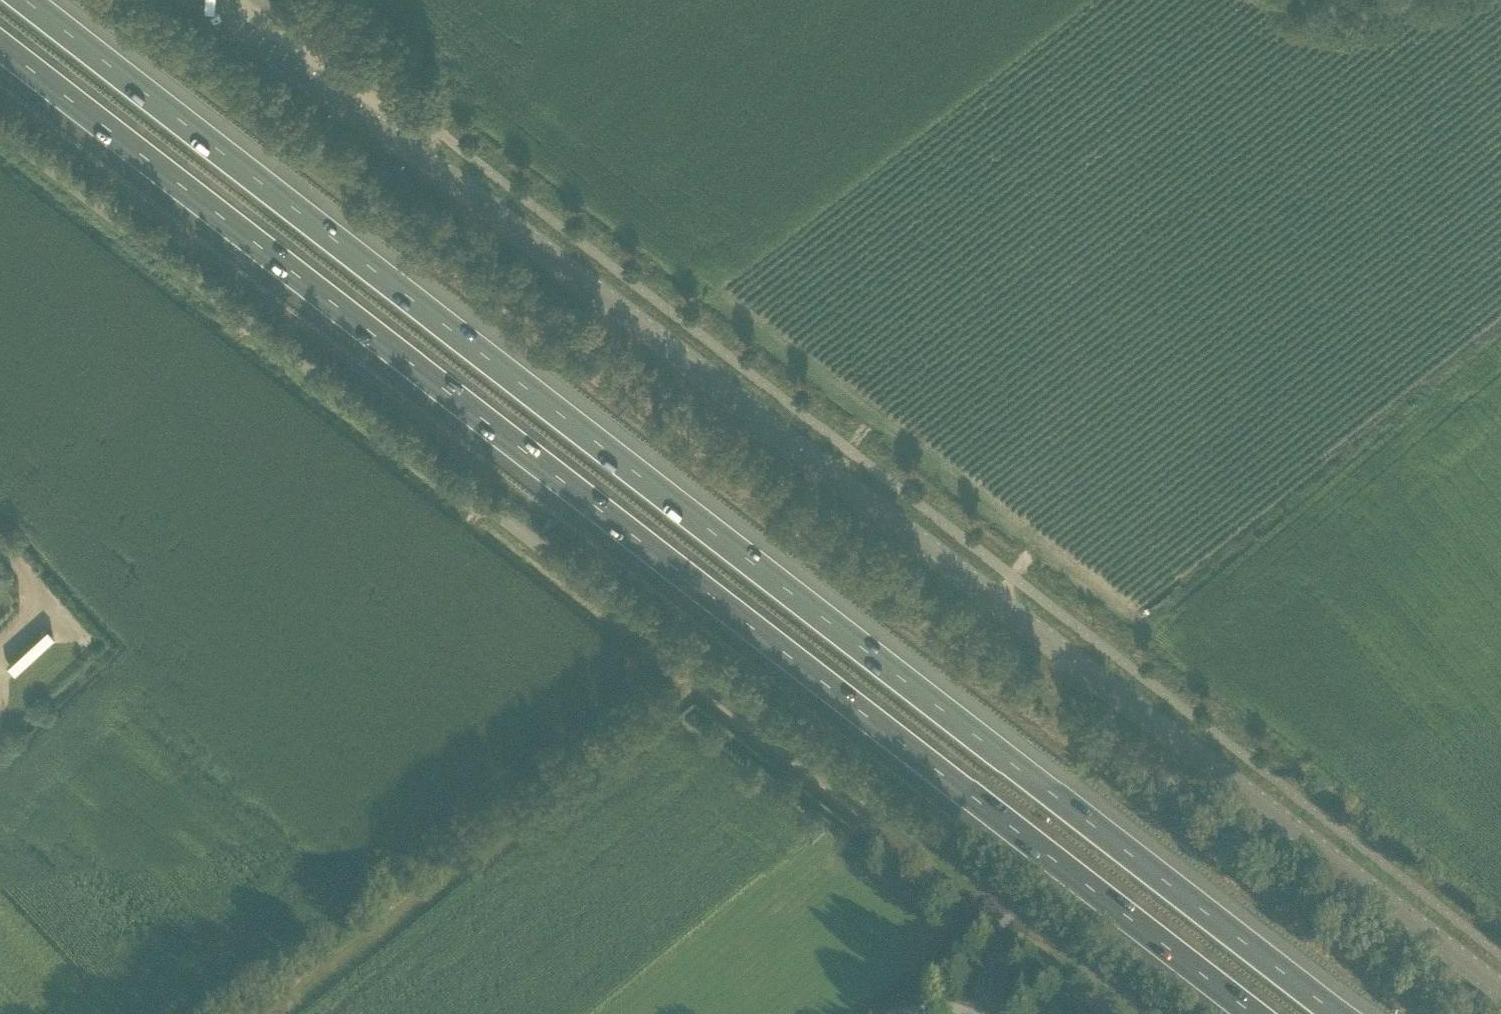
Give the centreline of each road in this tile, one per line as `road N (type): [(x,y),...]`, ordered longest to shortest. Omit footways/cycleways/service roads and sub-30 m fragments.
road 1 (motorway): [(1336,1013),(26,0)]
road 2 (unclassified): [(1500,990),(433,159),(203,0)]
road 3 (motorway): [(0,45),(1251,1013)]
road 4 (unclassified): [(1141,1013),(0,136)]

